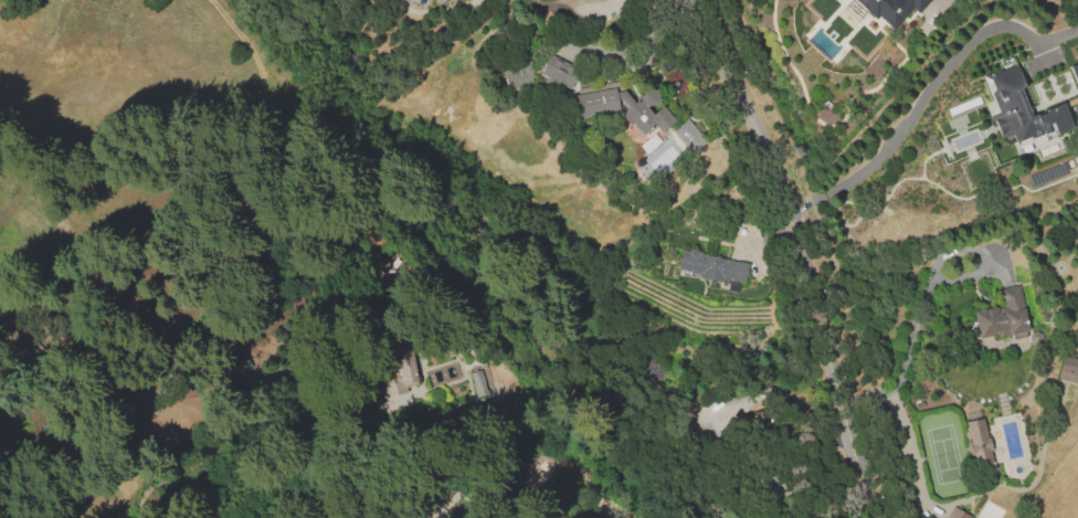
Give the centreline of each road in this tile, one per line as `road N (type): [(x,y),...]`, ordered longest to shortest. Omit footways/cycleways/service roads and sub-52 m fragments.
road 1 (residential): [(704,0),(789,213),(883,517)]

